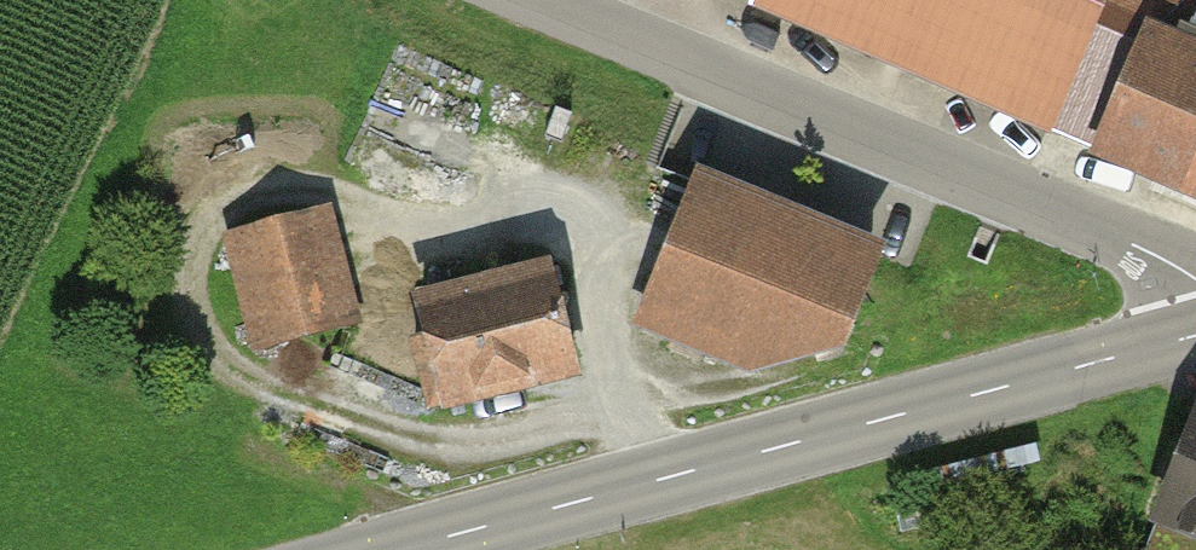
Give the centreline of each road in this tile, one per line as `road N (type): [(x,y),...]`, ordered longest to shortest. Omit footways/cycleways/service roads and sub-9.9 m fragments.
road 1 (tertiary): [(398,549),(1195,336)]
road 2 (unclassified): [(1195,280),(1138,247),(527,0)]

